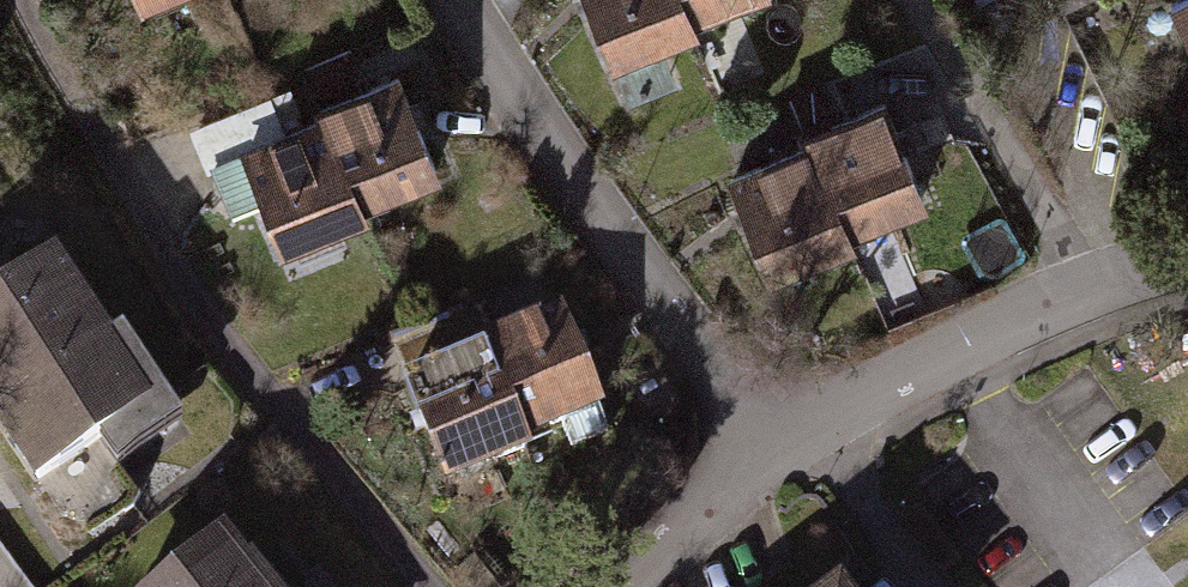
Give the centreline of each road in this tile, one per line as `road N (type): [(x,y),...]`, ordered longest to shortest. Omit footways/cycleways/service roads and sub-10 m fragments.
road 1 (residential): [(454,0),(771,458)]
road 2 (residential): [(771,458),(961,349),(1187,267)]
road 3 (residential): [(619,586),(771,458)]

